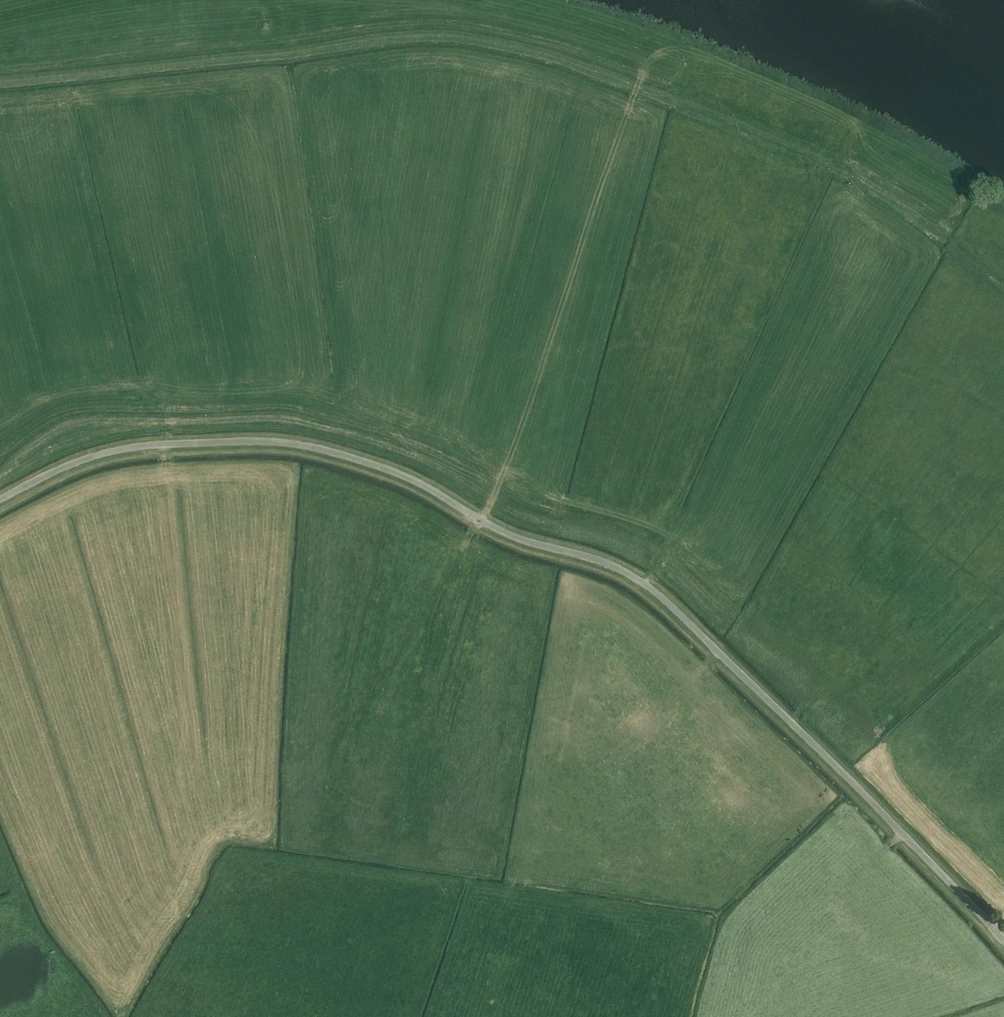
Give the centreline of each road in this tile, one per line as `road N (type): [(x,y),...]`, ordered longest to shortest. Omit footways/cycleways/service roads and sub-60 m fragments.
road 1 (unclassified): [(0,504),(95,459),(175,445),(289,444),(358,460),(511,540),(632,578)]
road 2 (unclassified): [(1003,938),(841,770),(632,578)]

